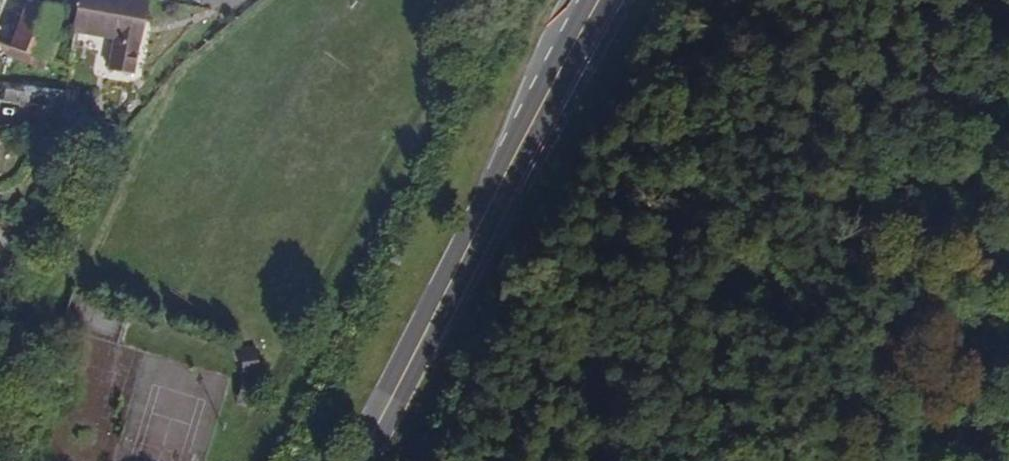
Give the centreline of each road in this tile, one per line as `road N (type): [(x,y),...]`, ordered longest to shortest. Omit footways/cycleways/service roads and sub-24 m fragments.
road 1 (primary): [(392,396),(625,0)]
road 2 (primary): [(588,0),(392,396)]

